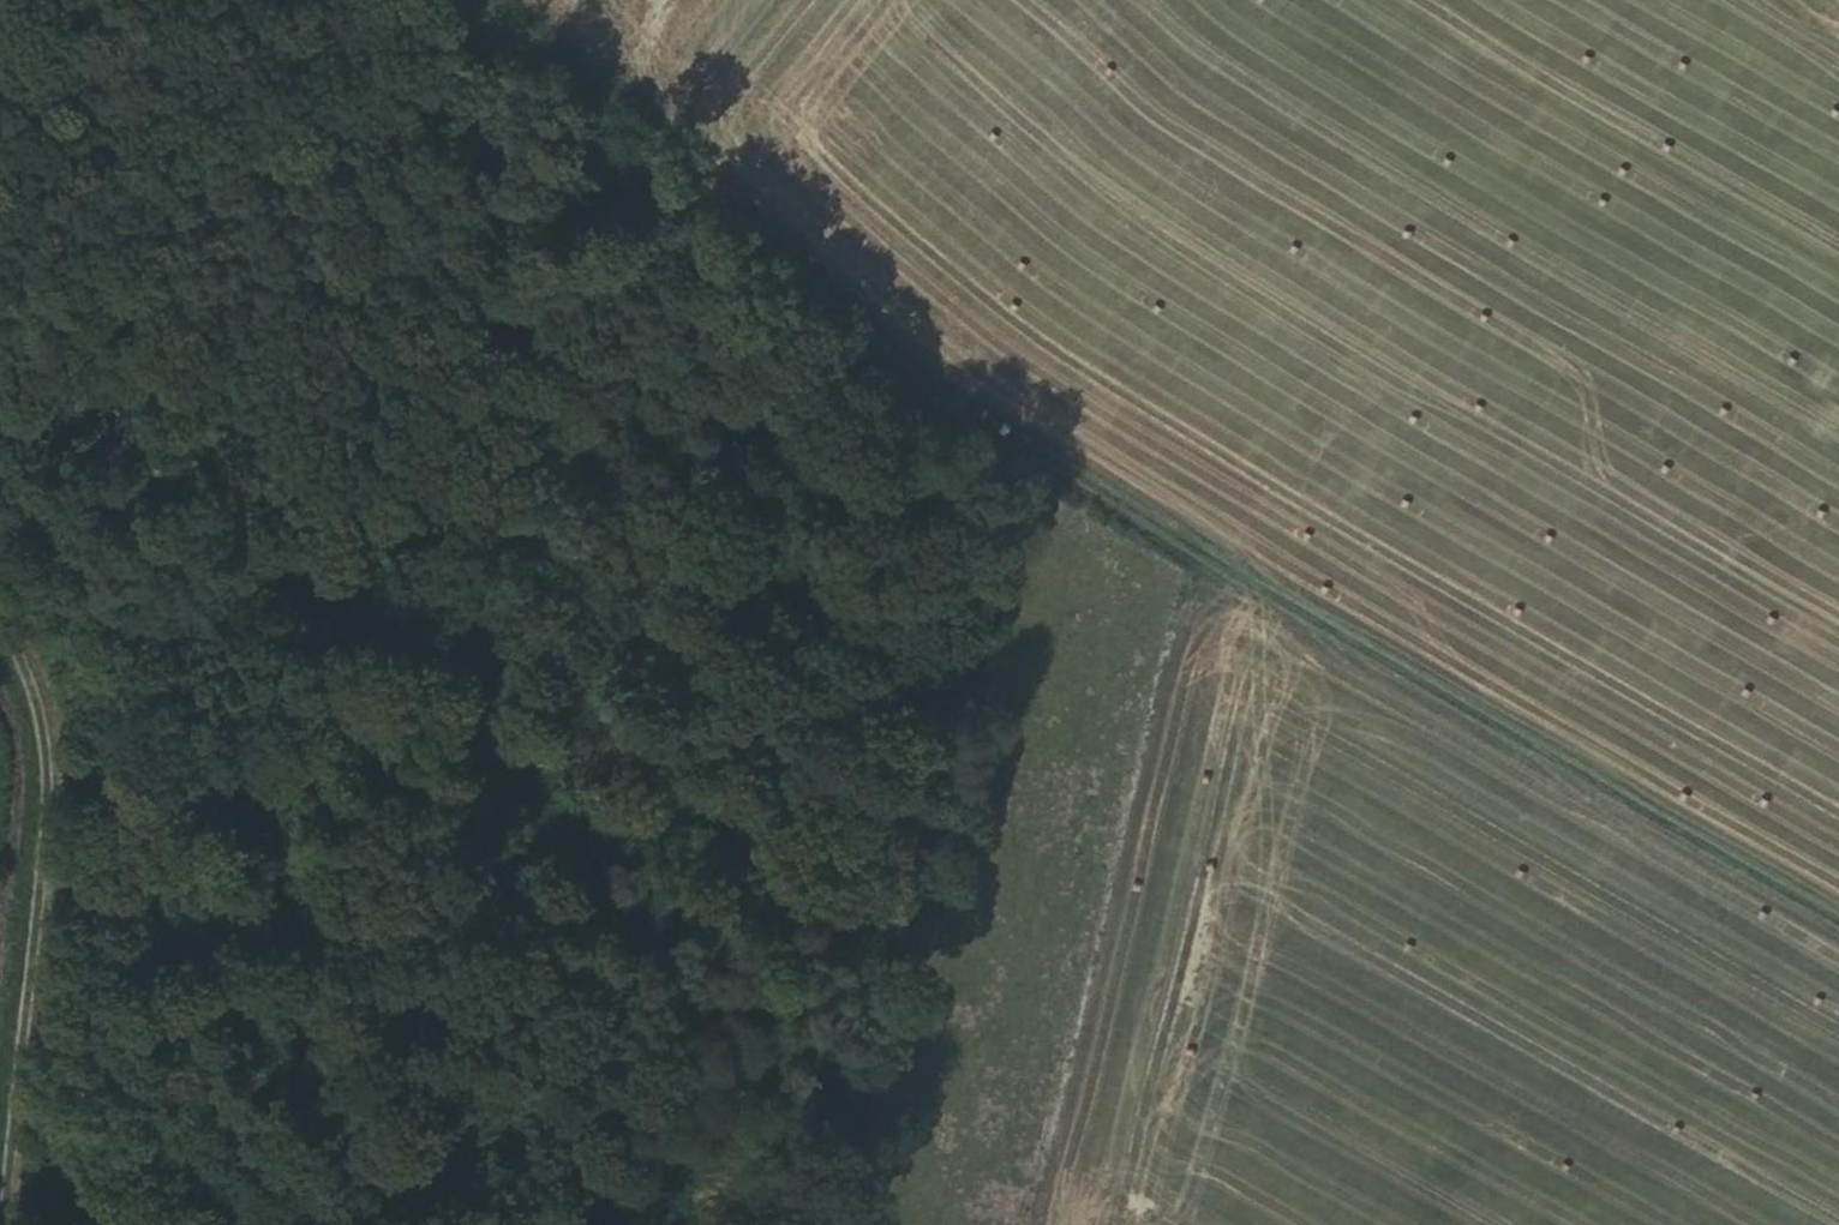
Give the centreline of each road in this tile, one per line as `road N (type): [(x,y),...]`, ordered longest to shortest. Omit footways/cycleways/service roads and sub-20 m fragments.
road 1 (track): [(1838,921),(975,418),(435,0)]

